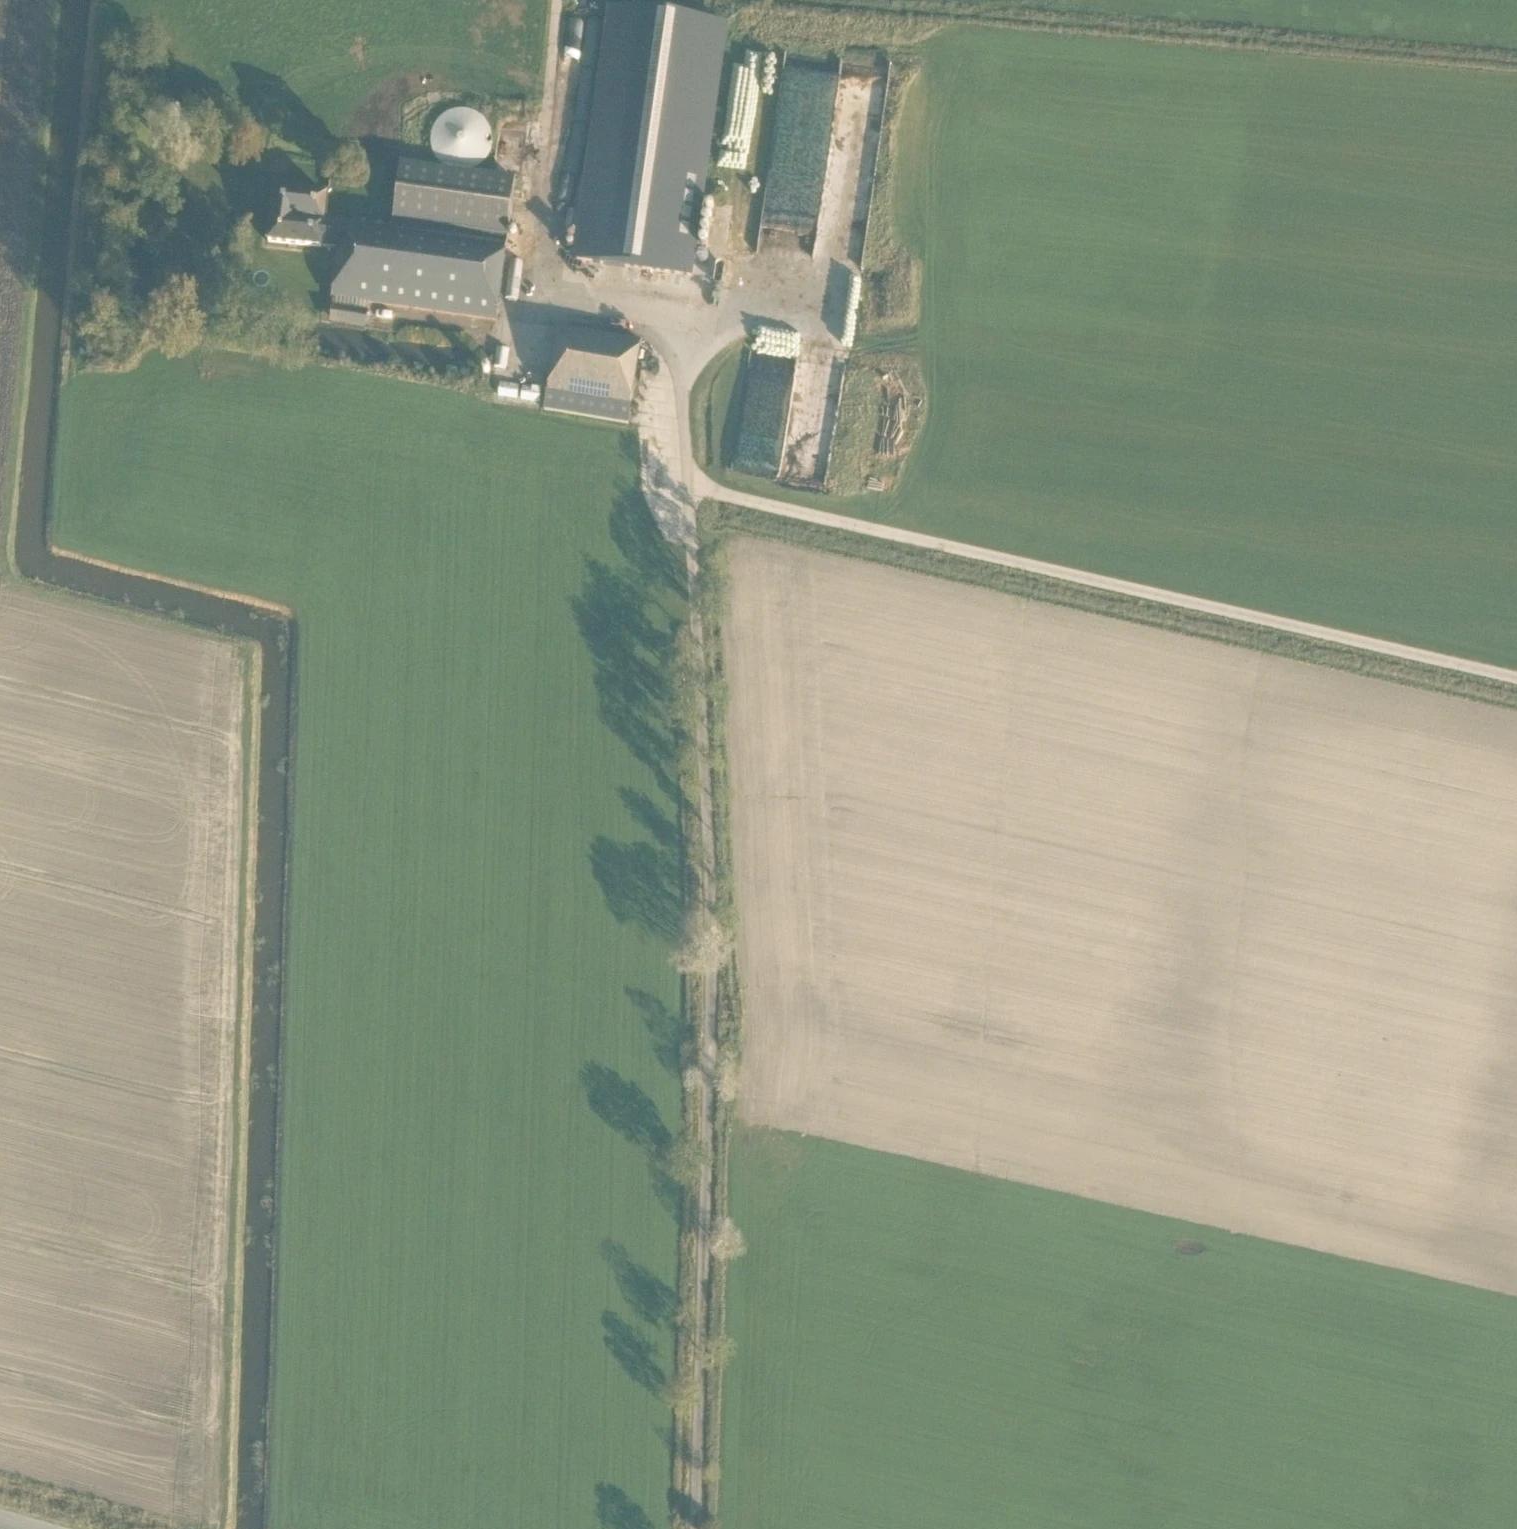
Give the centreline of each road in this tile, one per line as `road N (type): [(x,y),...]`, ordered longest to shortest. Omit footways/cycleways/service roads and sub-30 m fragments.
road 1 (track): [(689,488),(1516,677)]
road 2 (track): [(560,0),(537,197)]

